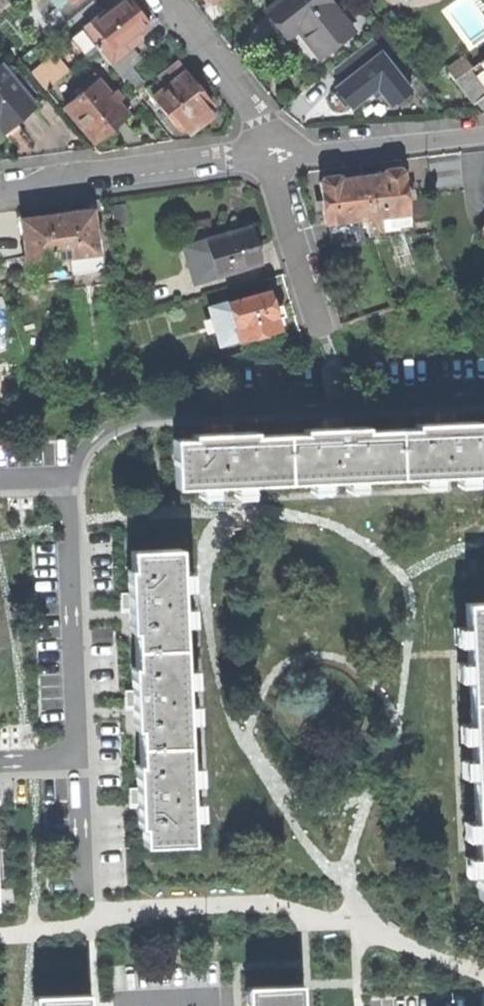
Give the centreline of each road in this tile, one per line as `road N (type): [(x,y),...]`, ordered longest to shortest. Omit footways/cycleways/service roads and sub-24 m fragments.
road 1 (residential): [(483,394),(139,414),(92,439),(74,476)]
road 2 (residential): [(74,476),(77,736),(59,755),(0,761)]
road 3 (residential): [(0,189),(125,166),(265,154)]
road 4 (residential): [(168,0),(291,153)]
road 5 (residential): [(265,154),(323,338)]
road 6 (residential): [(291,153),(483,136)]

